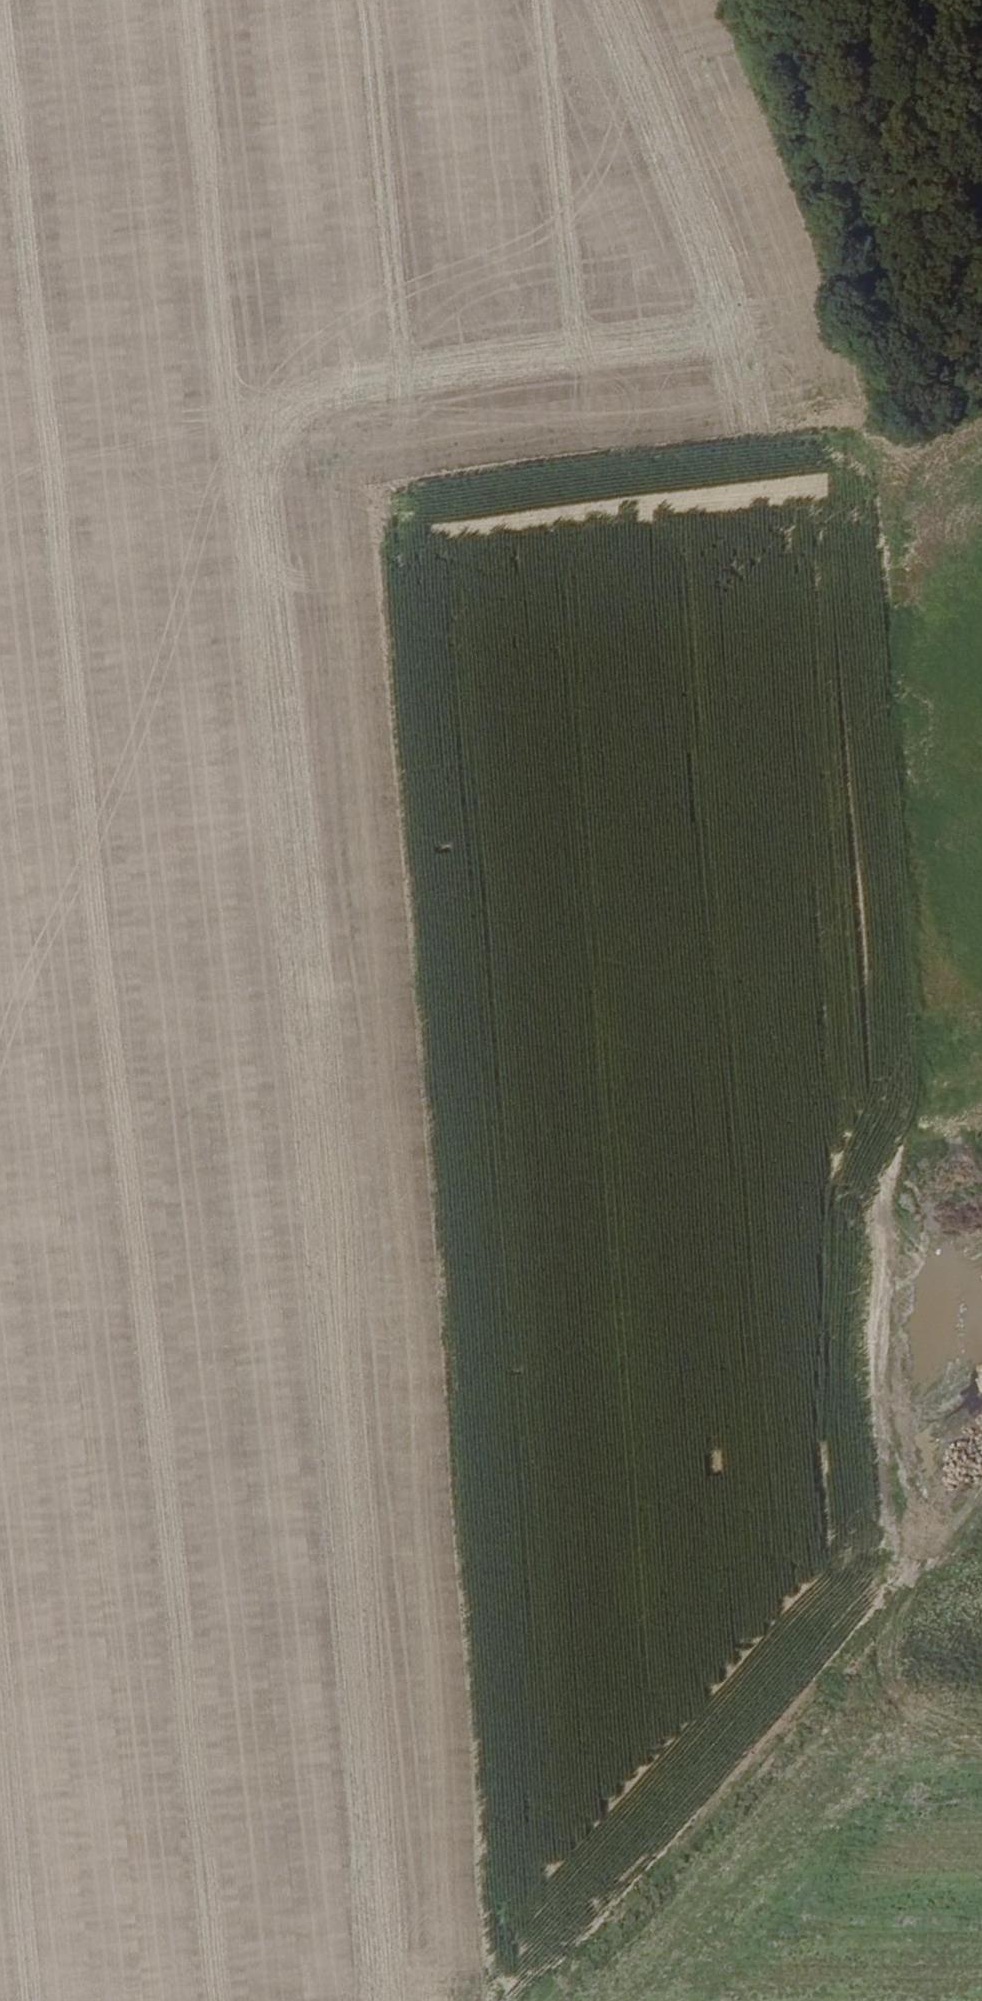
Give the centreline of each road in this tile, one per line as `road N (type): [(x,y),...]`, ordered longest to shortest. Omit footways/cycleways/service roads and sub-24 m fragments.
road 1 (track): [(538,2000),(981,1479)]

